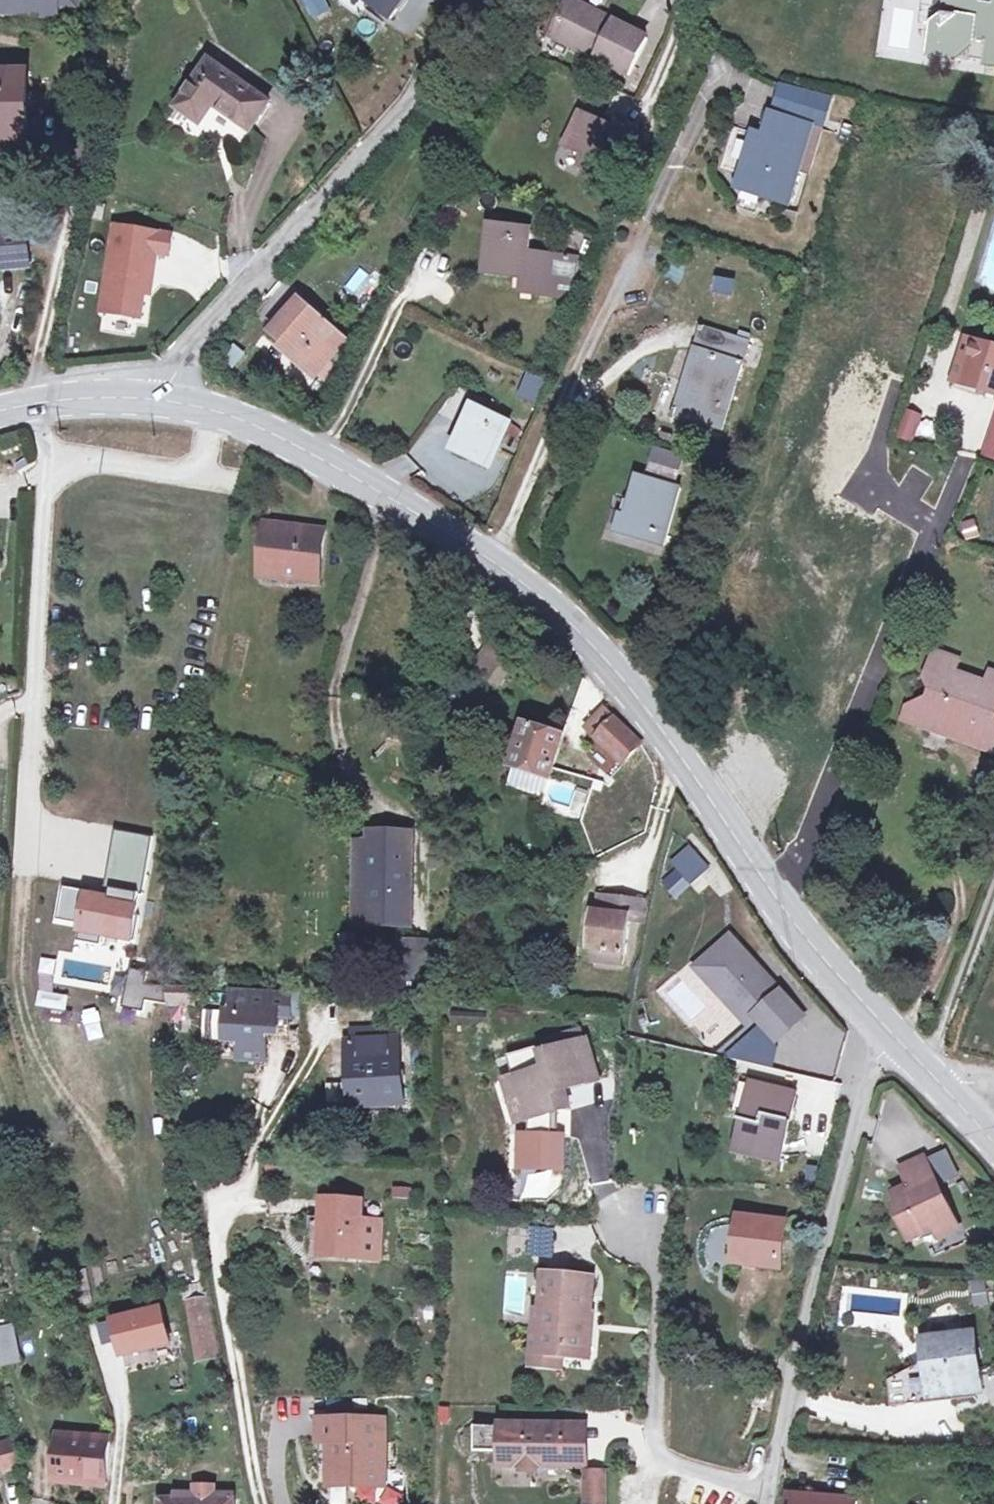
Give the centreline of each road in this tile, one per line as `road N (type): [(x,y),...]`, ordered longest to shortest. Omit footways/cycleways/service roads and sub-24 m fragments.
road 1 (secondary): [(780,905),(581,623),(498,561),(323,462),(240,418),(161,401)]
road 2 (residential): [(161,401),(330,188),(522,0)]
road 3 (residential): [(884,1028),(780,1433),(769,1503)]
road 4 (residential): [(961,466),(892,620),(801,870),(780,905)]
road 5 (residential): [(30,711),(45,439),(33,402)]
road 6 (secondary): [(884,1028),(780,905)]
road 7 (secondary): [(33,402),(104,395),(161,401)]

